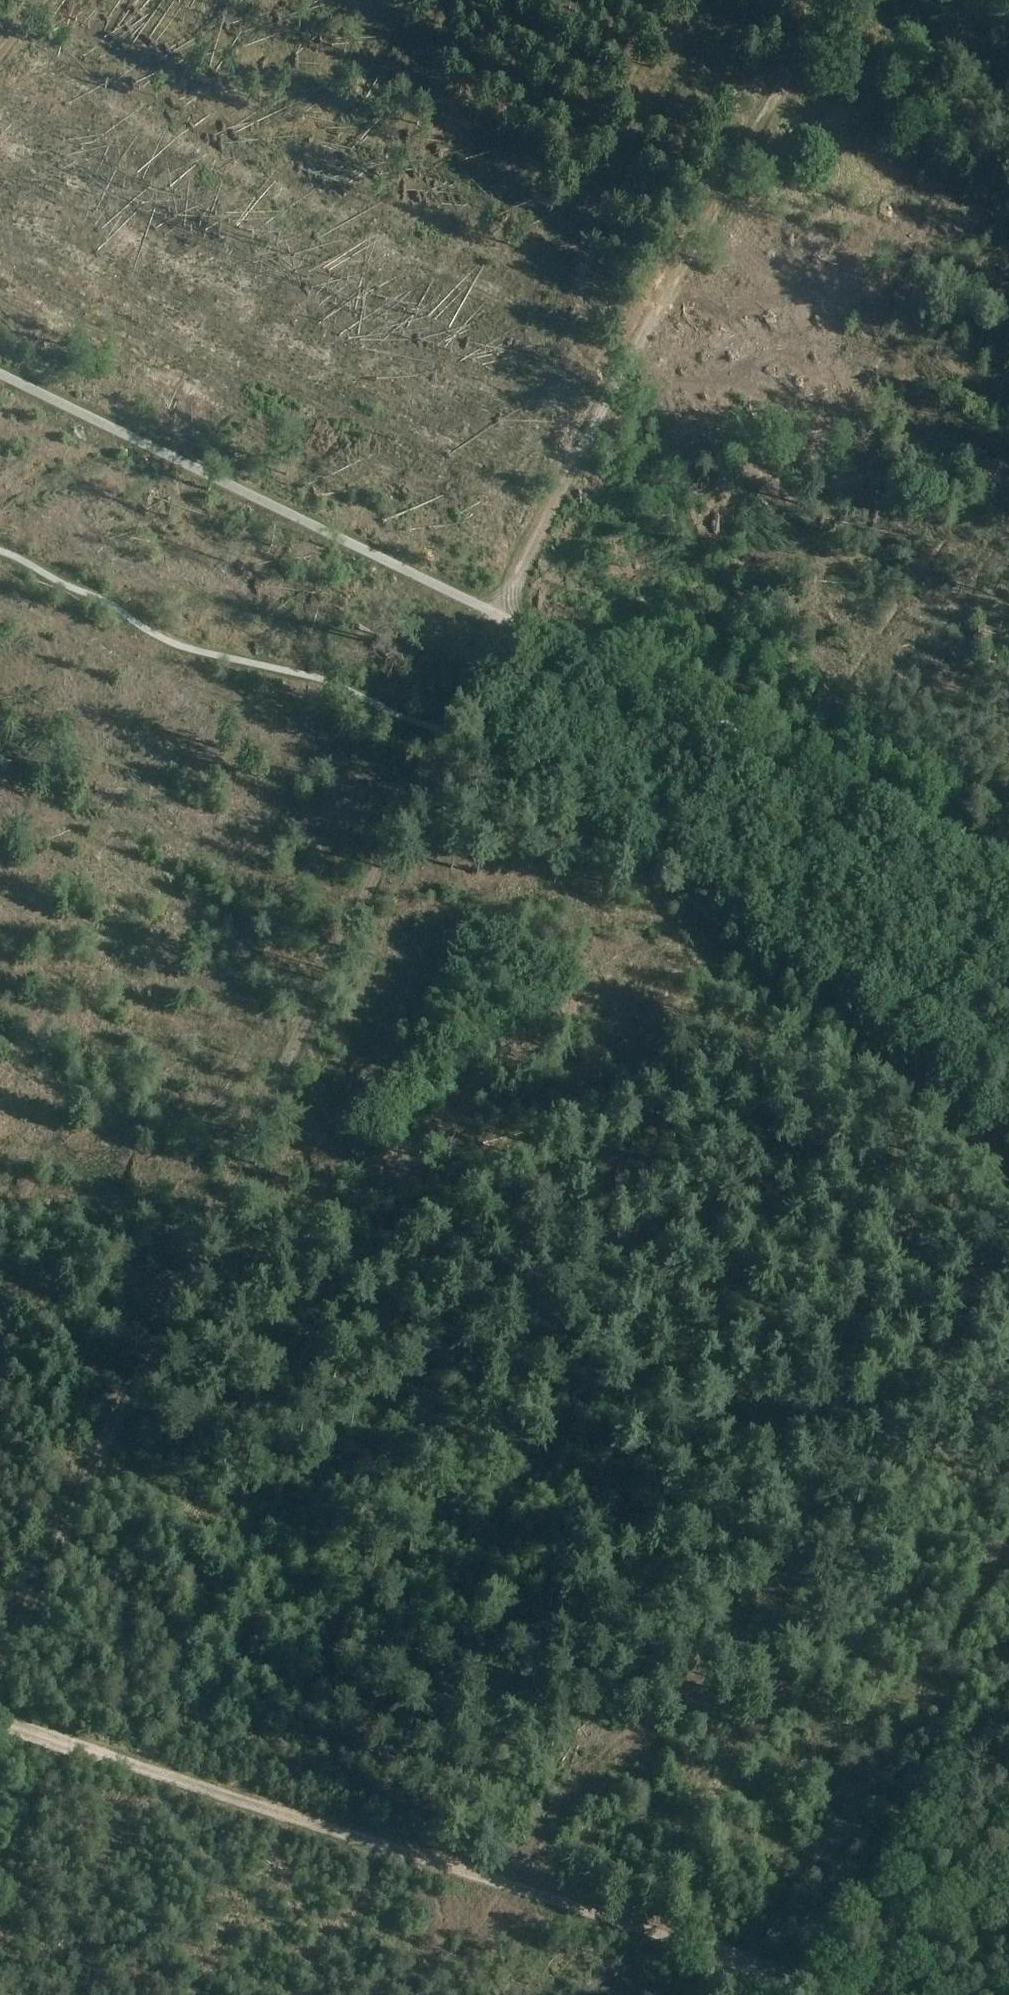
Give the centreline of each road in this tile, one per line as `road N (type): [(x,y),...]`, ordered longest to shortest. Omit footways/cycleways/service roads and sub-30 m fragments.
road 1 (track): [(837,1994),(0,1722)]
road 2 (track): [(506,619),(569,471),(830,0)]

